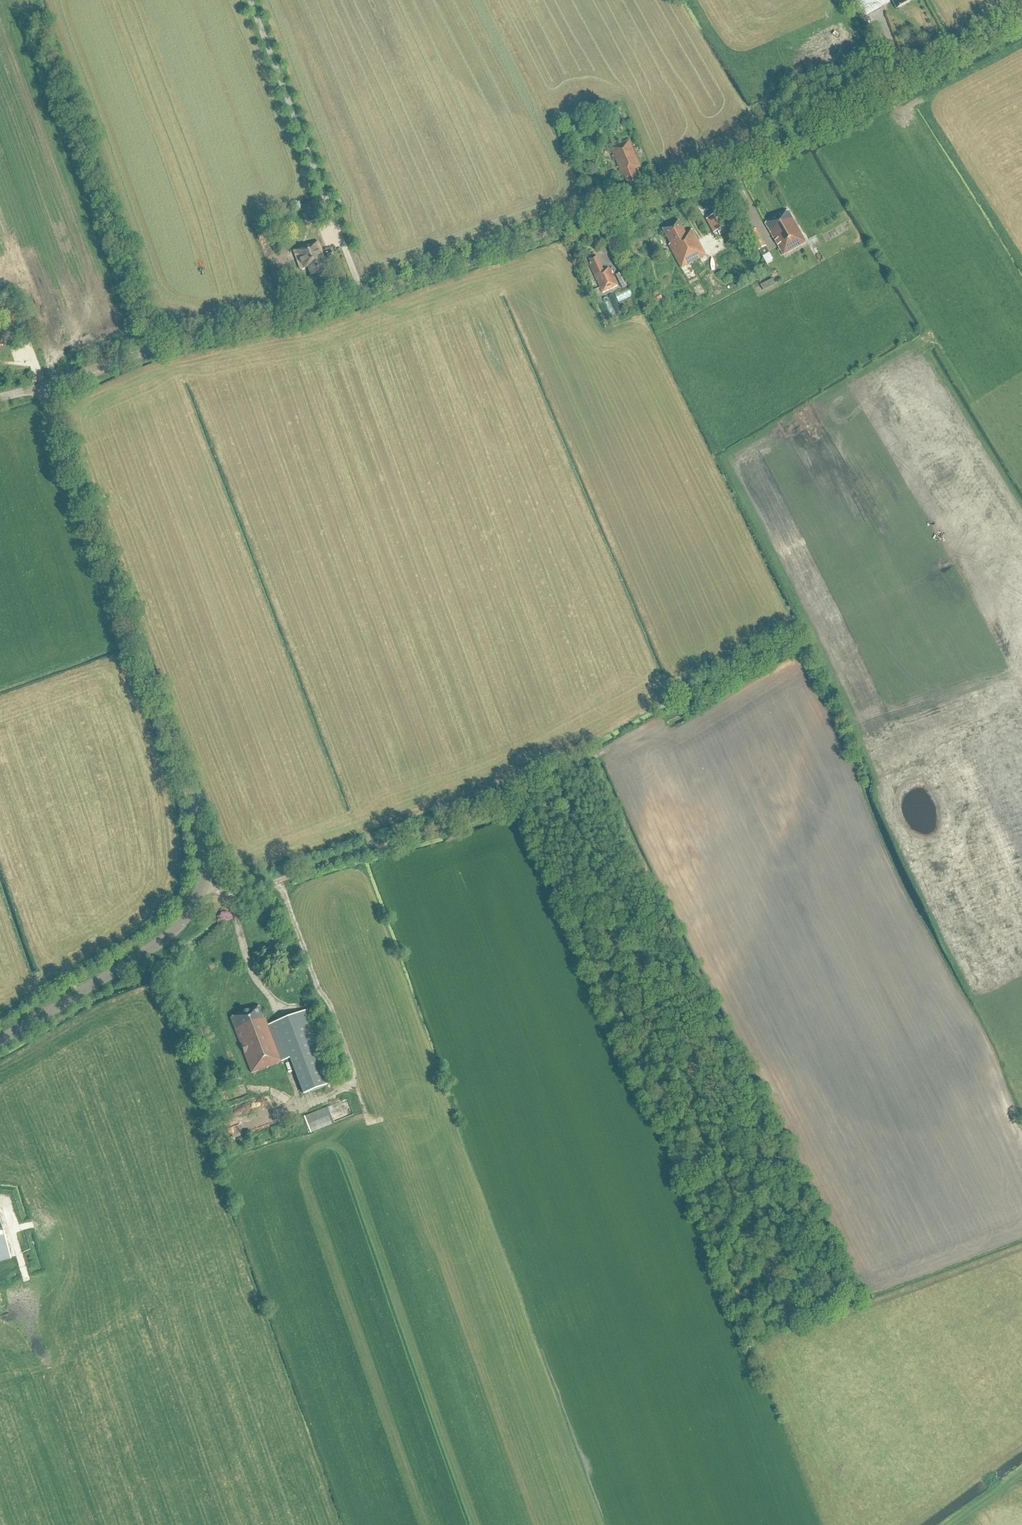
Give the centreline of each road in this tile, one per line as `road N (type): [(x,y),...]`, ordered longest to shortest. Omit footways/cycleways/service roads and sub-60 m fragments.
road 1 (unclassified): [(41,388),(172,345),(305,316),(714,176),(811,137),(1021,18)]
road 2 (tertiary): [(0,1041),(166,939),(191,910),(204,874),(194,808),(41,388)]

